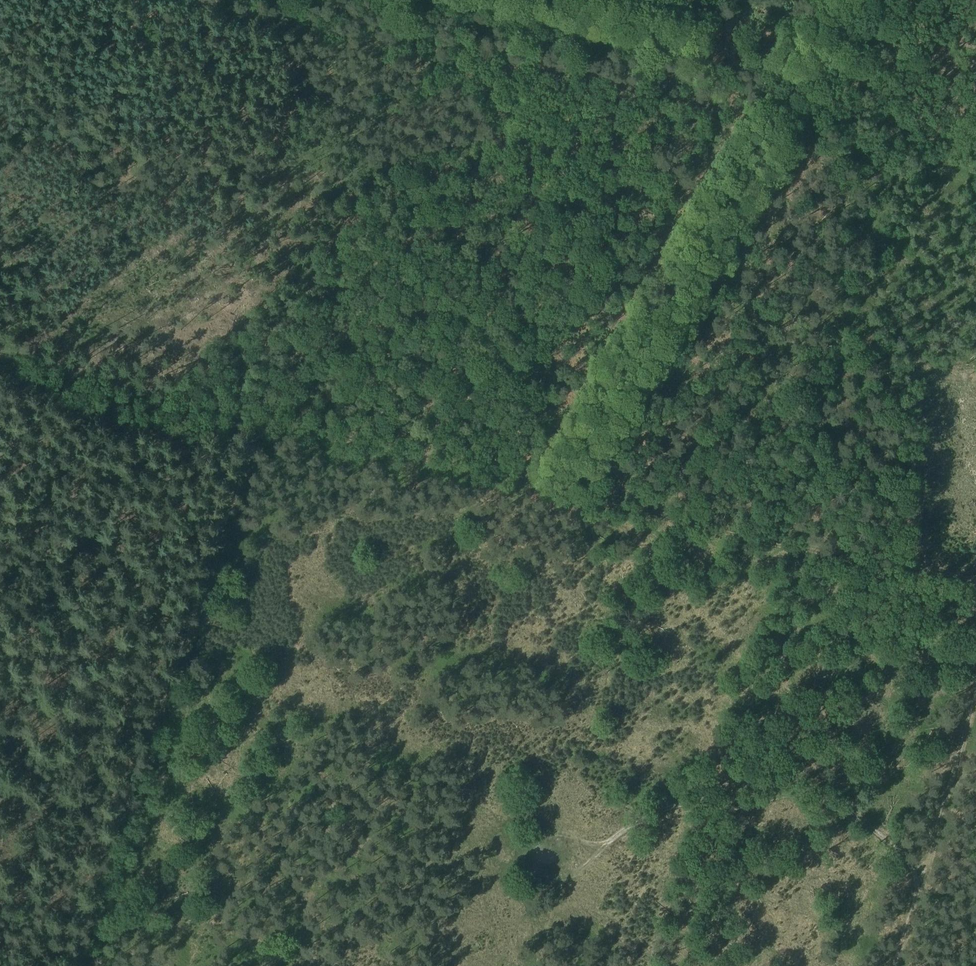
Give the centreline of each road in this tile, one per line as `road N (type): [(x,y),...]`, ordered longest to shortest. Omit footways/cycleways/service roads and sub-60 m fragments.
road 1 (track): [(975,100),(826,64),(864,0)]
road 2 (track): [(894,965),(919,881),(861,818)]

